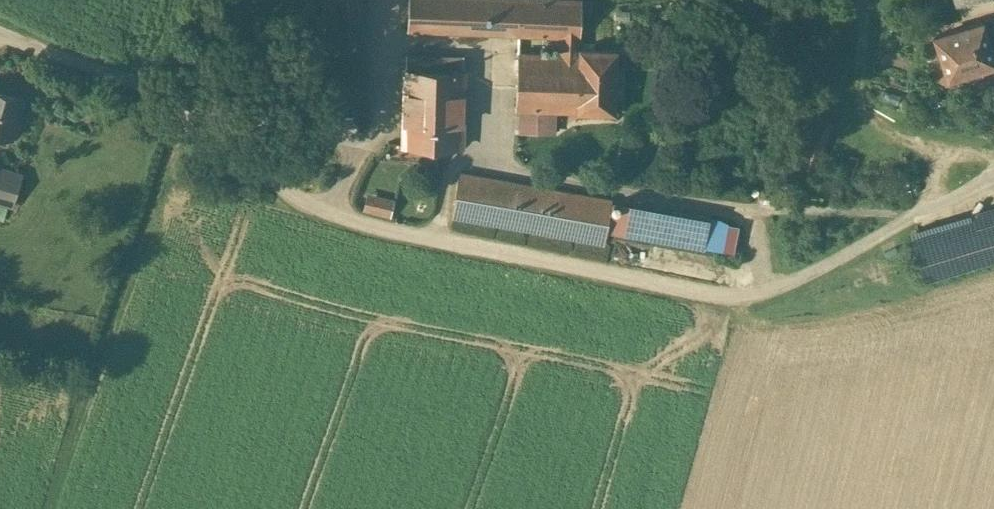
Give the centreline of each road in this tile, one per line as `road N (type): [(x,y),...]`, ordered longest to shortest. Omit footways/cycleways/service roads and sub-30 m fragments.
road 1 (track): [(184,123),(50,508)]

